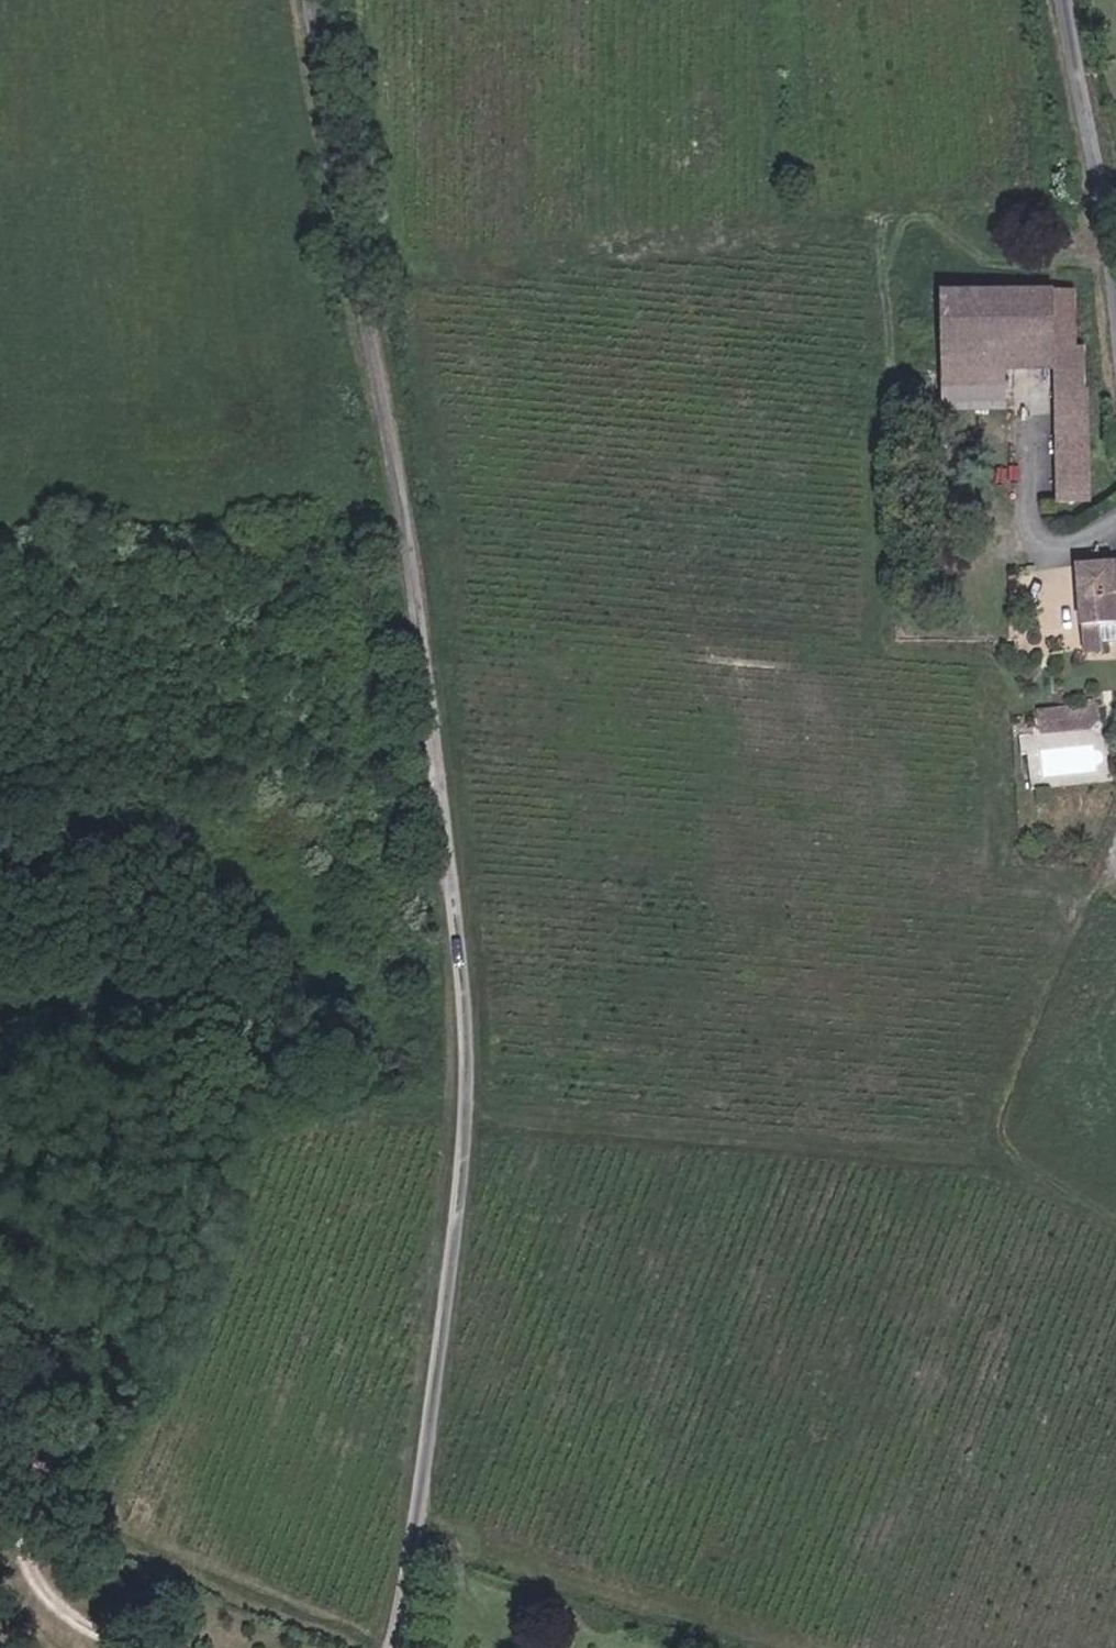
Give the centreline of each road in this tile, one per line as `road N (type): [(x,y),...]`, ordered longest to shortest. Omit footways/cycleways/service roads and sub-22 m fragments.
road 1 (unclassified): [(317,0),(422,593),(474,1040),(462,1224),(401,1647)]
road 2 (unclassified): [(1115,245),(1070,0)]

